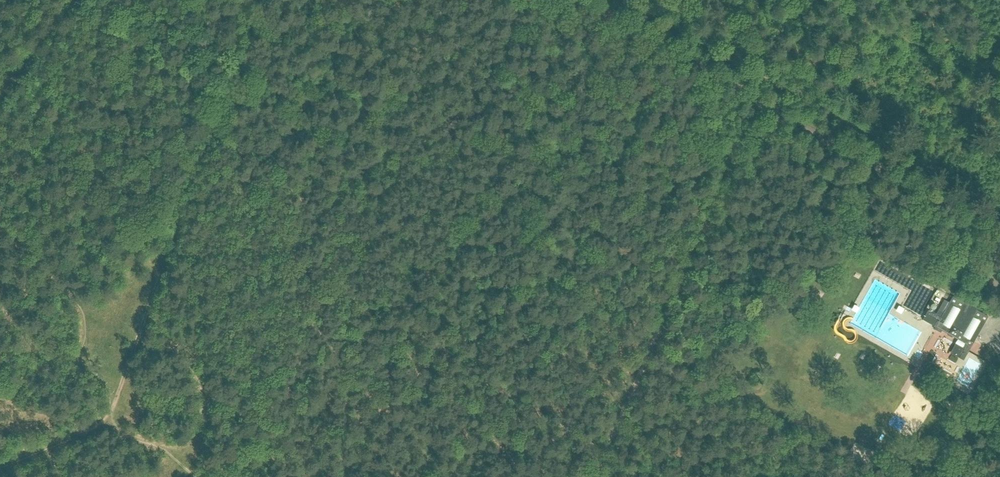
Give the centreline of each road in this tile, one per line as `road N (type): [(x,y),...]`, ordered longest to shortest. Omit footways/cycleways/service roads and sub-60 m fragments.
road 1 (unclassified): [(999,239),(583,0)]
road 2 (track): [(105,420),(260,0)]
road 3 (track): [(637,375),(764,81)]
road 4 (track): [(110,0),(231,77)]
road 5 (track): [(0,75),(10,85),(79,0)]

